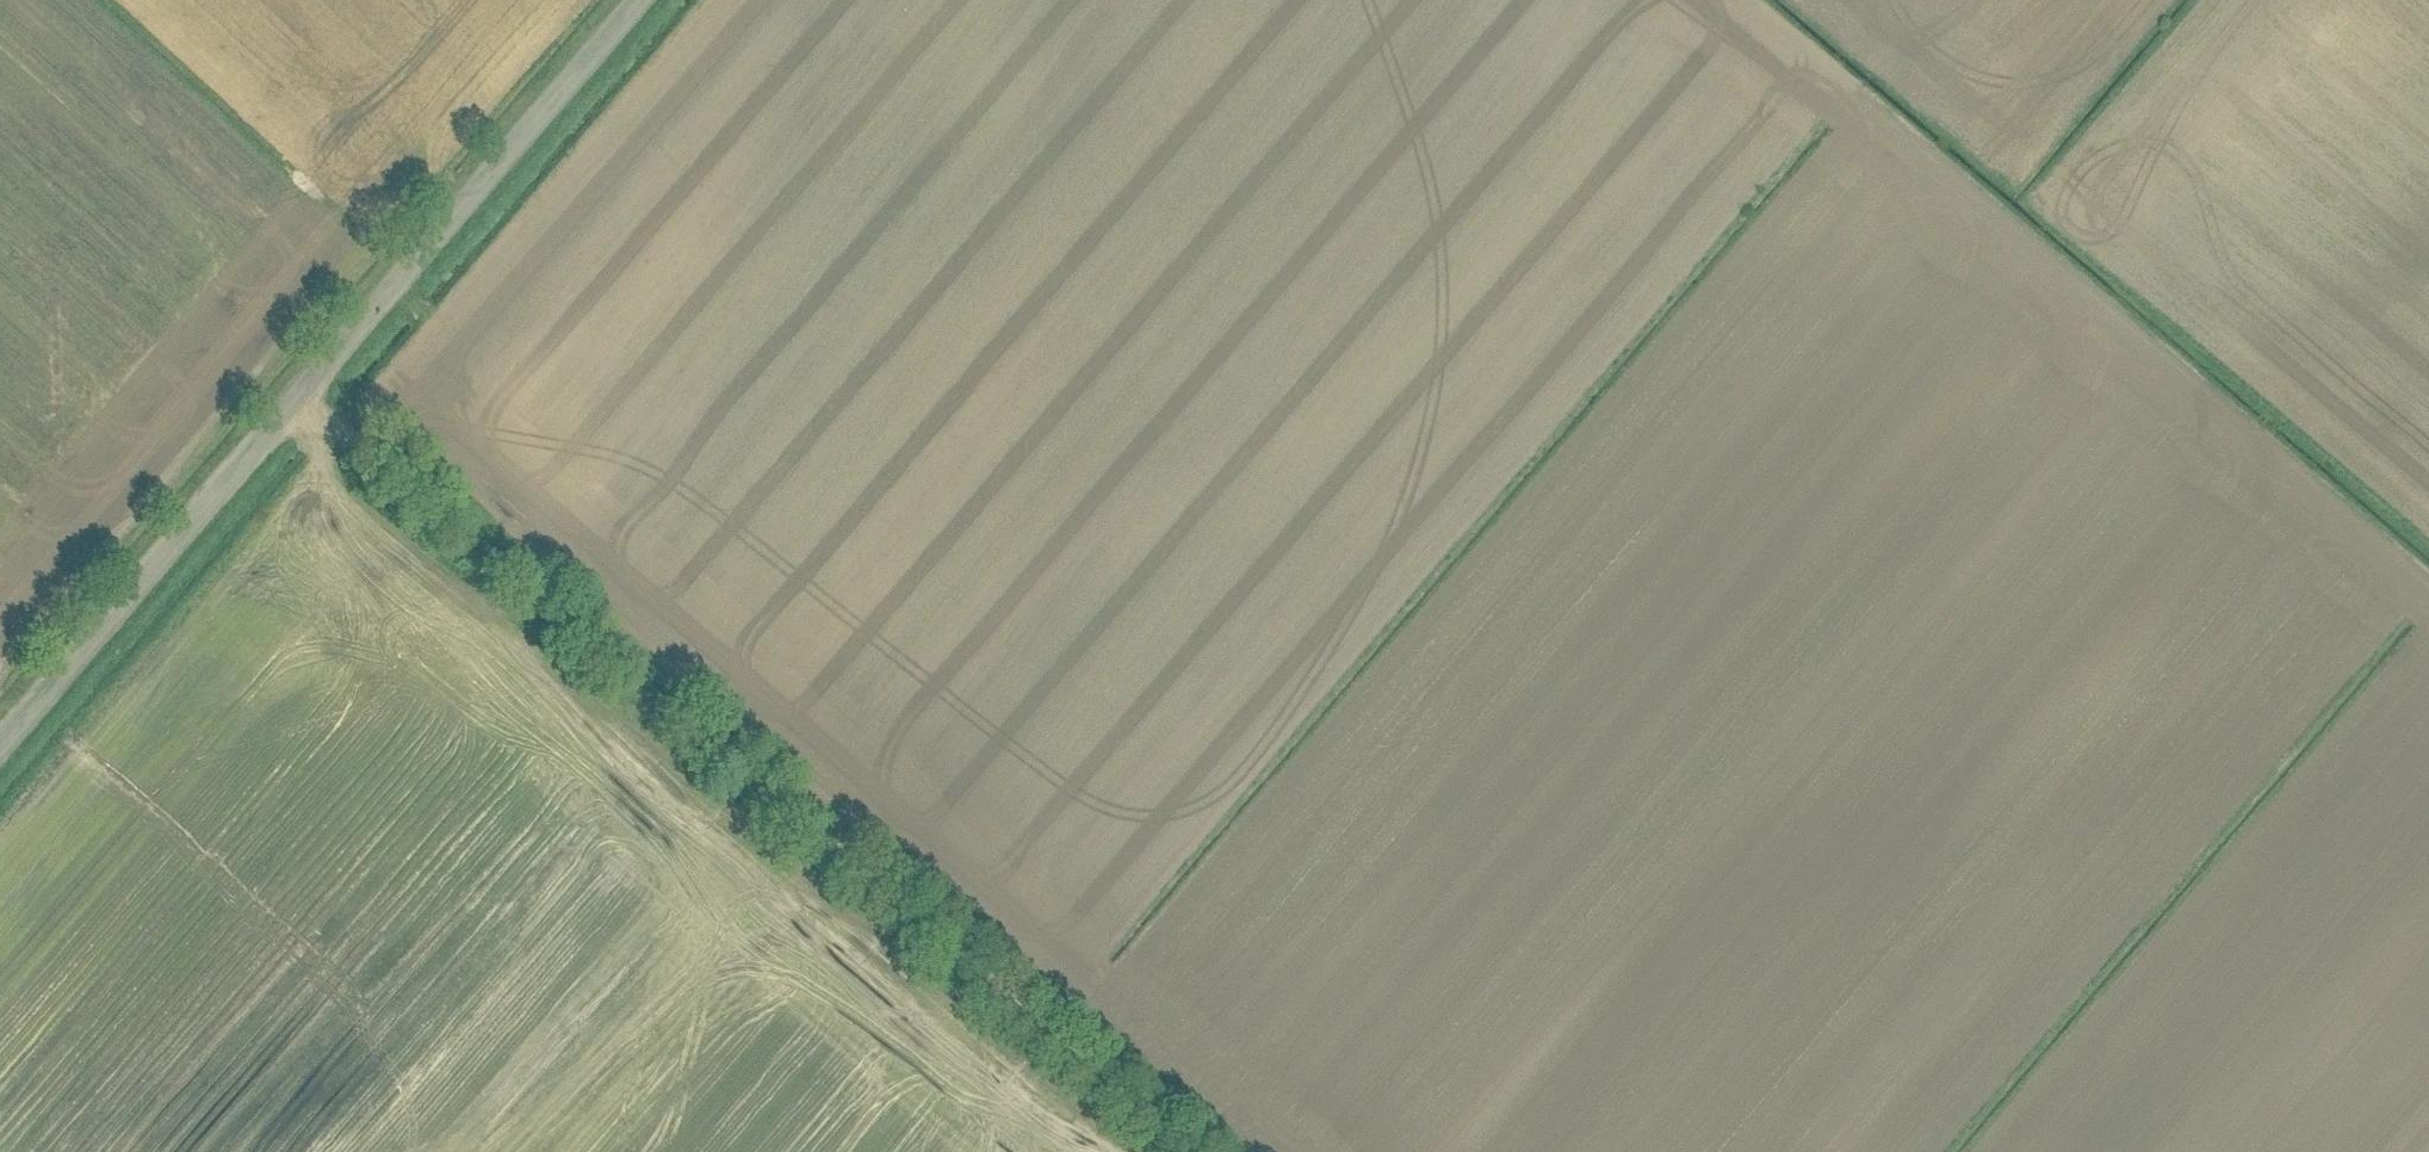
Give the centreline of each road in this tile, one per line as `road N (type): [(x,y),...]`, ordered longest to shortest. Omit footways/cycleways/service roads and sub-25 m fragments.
road 1 (track): [(305,396),(1185,1151)]
road 2 (tertiary): [(0,749),(644,0)]

